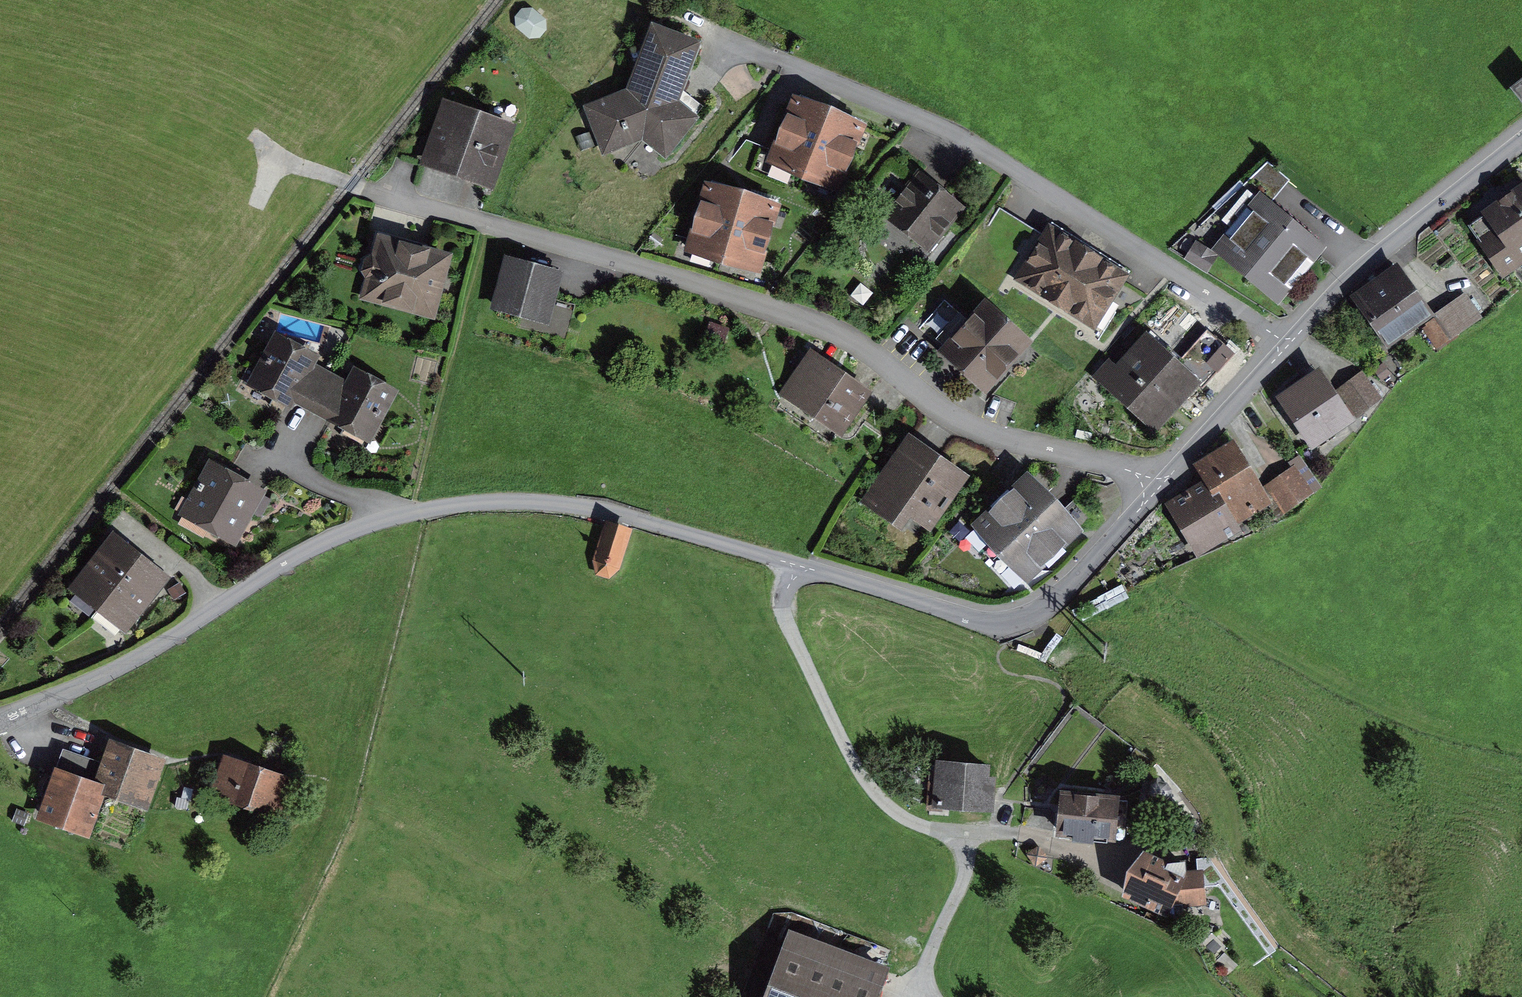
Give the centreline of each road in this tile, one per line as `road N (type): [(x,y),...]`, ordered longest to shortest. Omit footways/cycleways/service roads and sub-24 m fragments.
road 1 (residential): [(350,184),(809,318),(972,423),(1109,463),(1158,490)]
road 2 (residential): [(0,717),(143,655),(312,546),(423,509),(571,505),(752,552)]
road 3 (residential): [(680,17),(1001,159),(1285,346)]
road 4 (residential): [(1158,490),(1047,607),(1020,620),(987,622),(799,566)]
road 5 (unclassified): [(799,566),(786,594),(790,624),(862,777),(900,815),(968,837)]
road 6 (residential): [(1521,143),(1364,268),(1285,346)]
road 7 (residential): [(1285,346),(1158,490)]
road 8 (unclassified): [(968,837),(963,877),(927,963),(935,996)]
road 9 (unclassified): [(968,837),(1082,842),(1102,867)]

